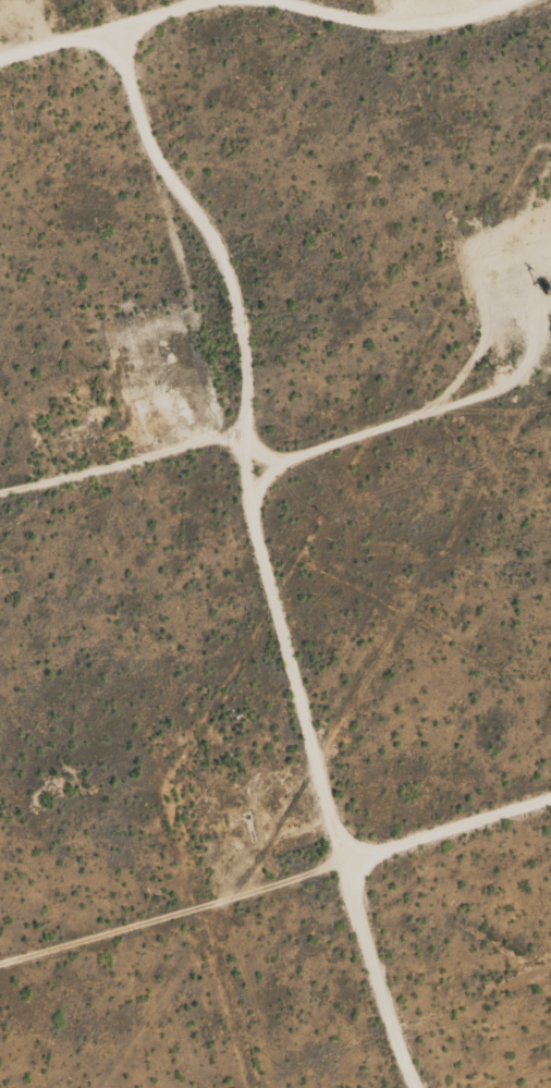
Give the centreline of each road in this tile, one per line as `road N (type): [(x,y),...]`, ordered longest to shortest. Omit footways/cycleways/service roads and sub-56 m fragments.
road 1 (track): [(409,1087),(244,505),(242,349),(189,206),(150,150),(112,20)]
road 2 (track): [(550,804),(0,961)]
road 3 (track): [(0,52),(186,0)]

